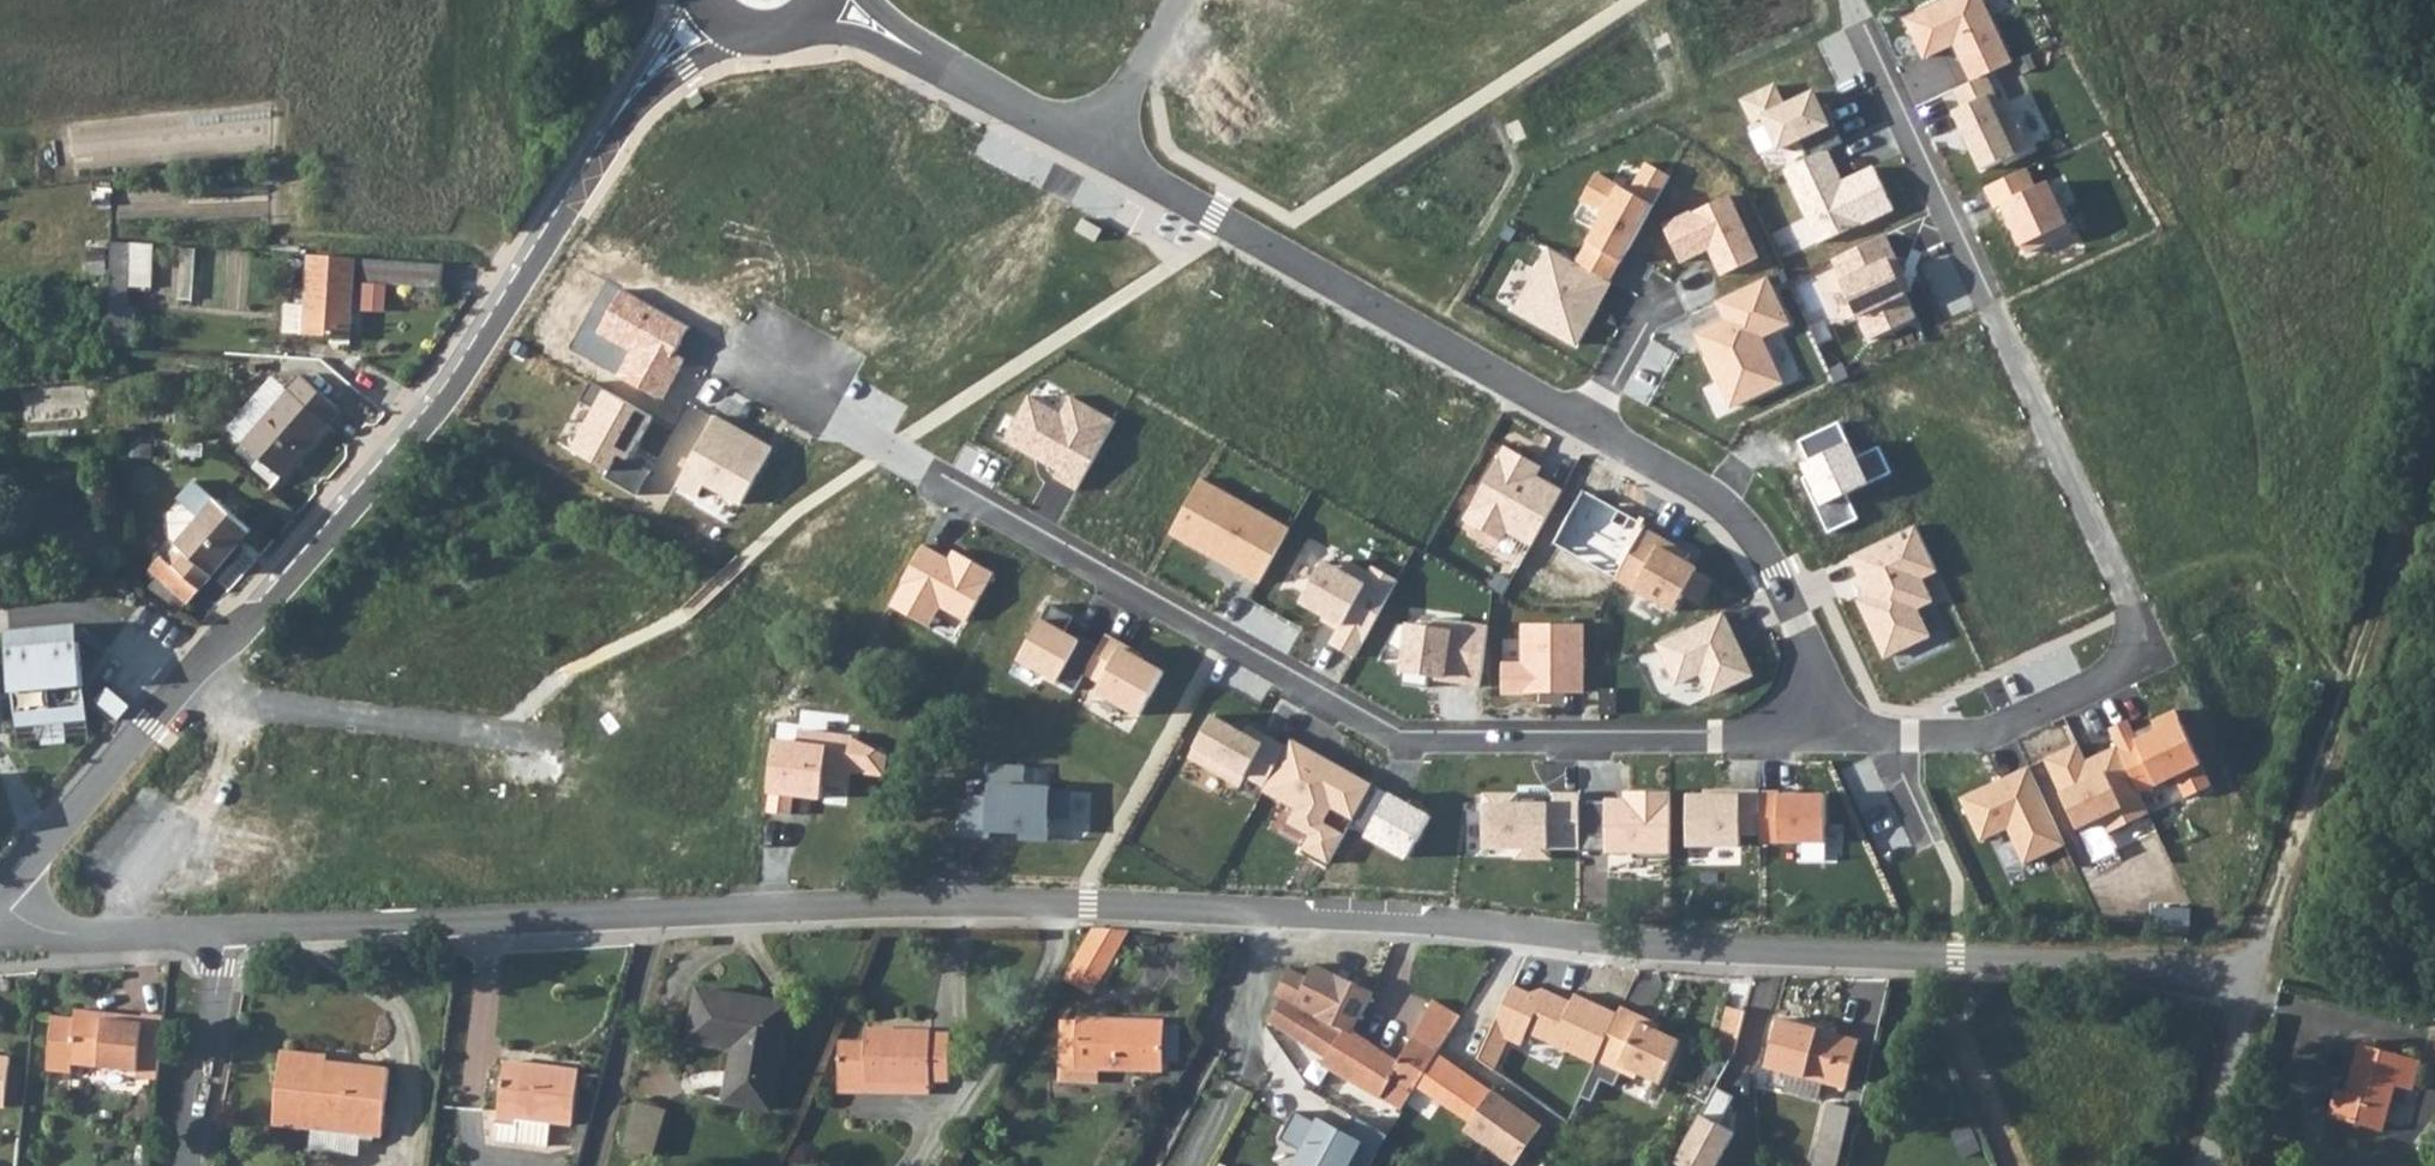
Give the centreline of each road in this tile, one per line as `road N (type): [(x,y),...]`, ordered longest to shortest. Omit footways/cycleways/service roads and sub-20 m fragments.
road 1 (residential): [(1271,912),(1648,944),(2136,962),(2256,977),(2208,1165)]
road 2 (residential): [(1837,735),(1407,743),(855,429),(773,352)]
road 3 (residential): [(223,932),(966,903),(1271,912)]
road 4 (residential): [(1853,0),(2126,589),(2134,652),(2124,671),(2006,726),(1954,735),(1837,735)]
road 5 (residential): [(187,682),(416,411),(711,0)]
road 6 (track): [(2434,415),(2256,977)]
road 7 (residential): [(1092,148),(1596,426)]
road 8 (residential): [(1596,426),(1703,492),(1768,561),(1795,606),(1837,735)]
road 9 (residential): [(187,682),(220,697),(550,735)]
road 10 (residential): [(837,0),(1092,148)]
road 11 (residential): [(0,900),(187,682)]
road 12 (residential): [(223,932),(185,1165)]
road 13 (residential): [(0,901),(30,925),(70,937),(223,932)]
road 14 (residential): [(1253,0),(1326,47),(1398,0)]
road 15 (residential): [(1271,912),(1237,1080)]
road 16 (residential): [(1092,148),(1177,0)]
road 17 (residential): [(1596,426),(1664,296)]

